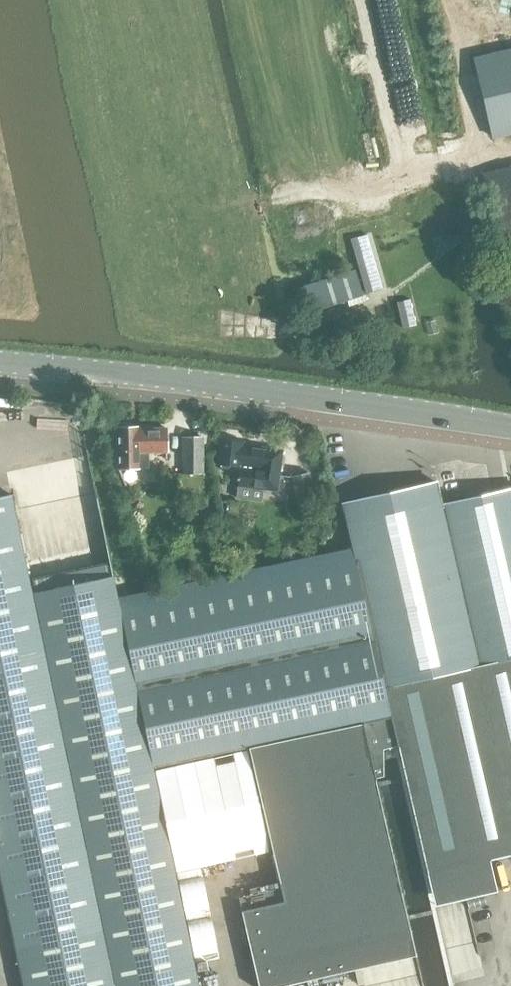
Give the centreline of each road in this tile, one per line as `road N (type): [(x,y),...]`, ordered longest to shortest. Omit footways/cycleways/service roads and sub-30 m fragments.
road 1 (tertiary): [(510,427),(138,373),(0,362)]

